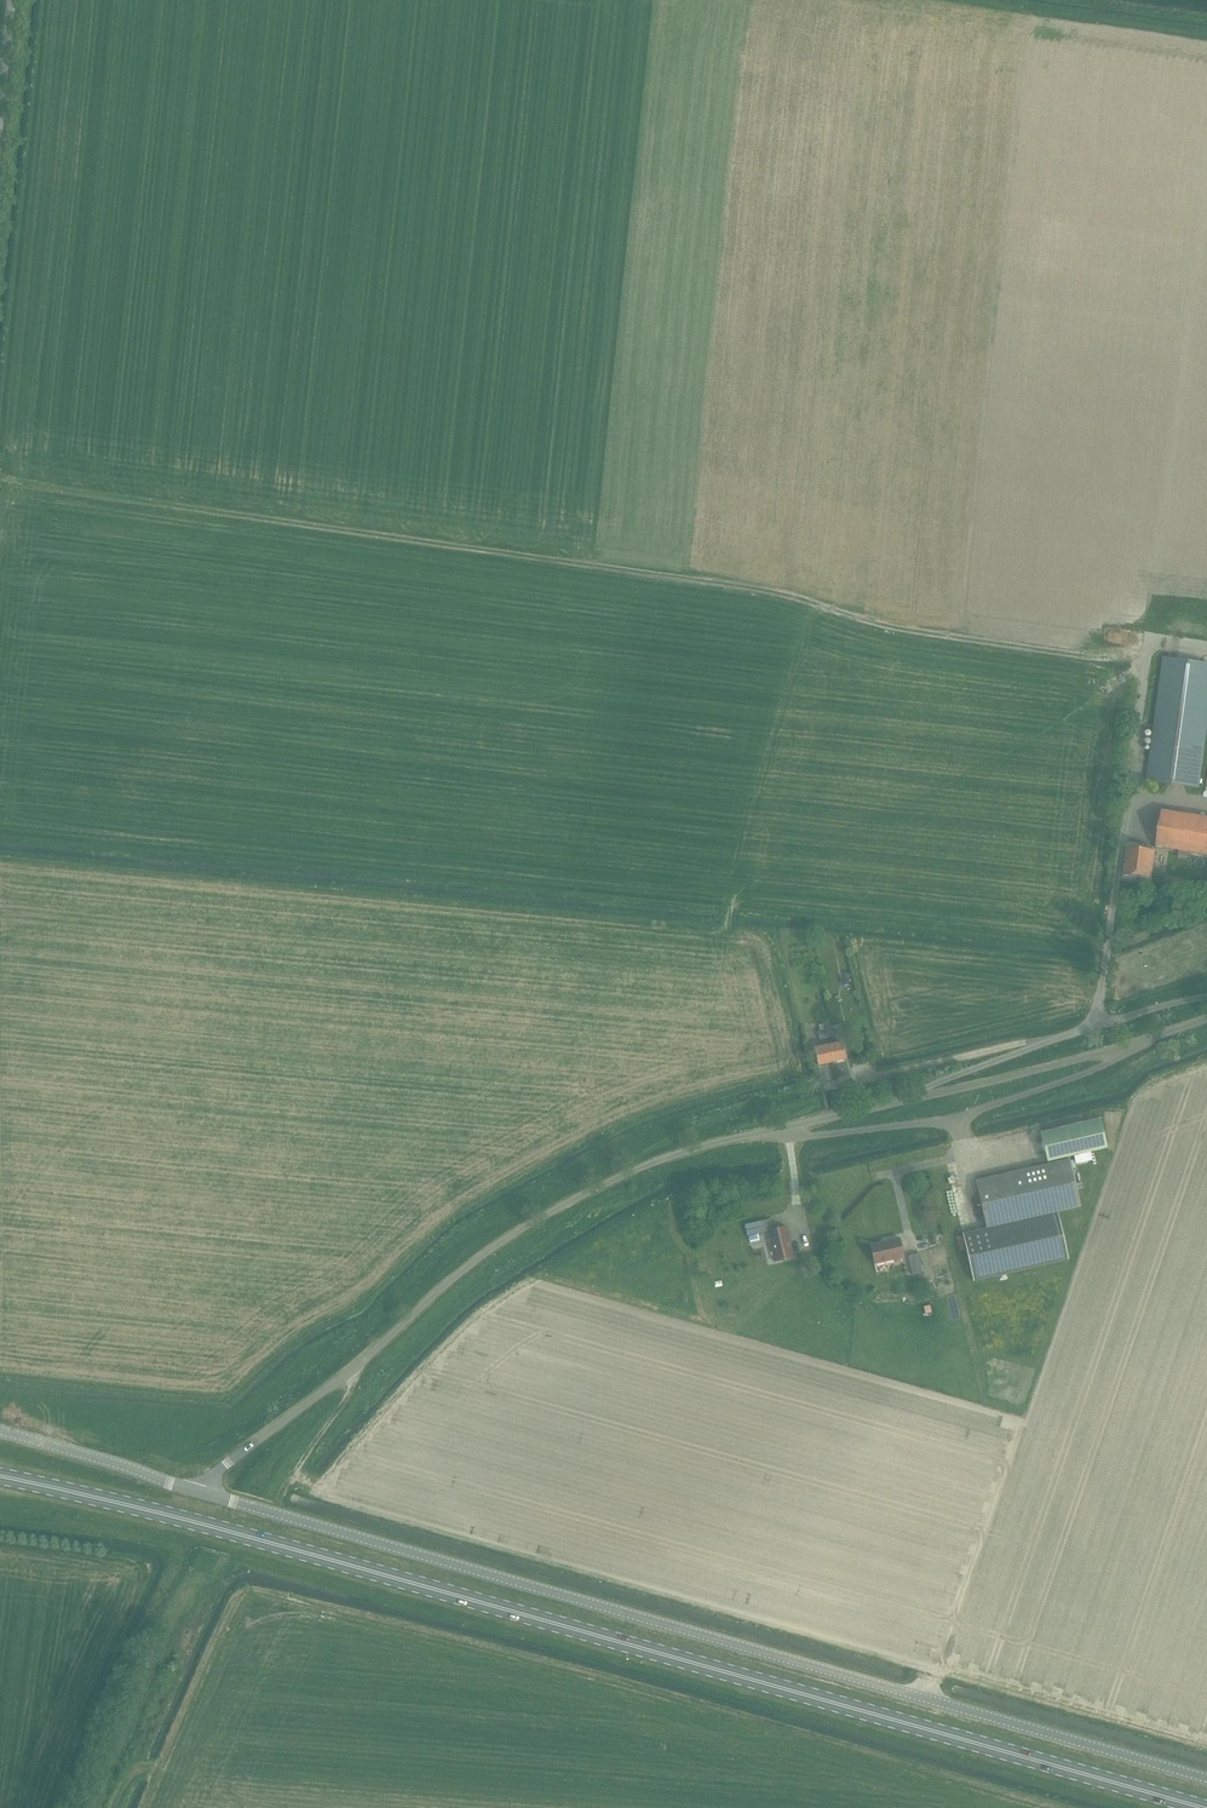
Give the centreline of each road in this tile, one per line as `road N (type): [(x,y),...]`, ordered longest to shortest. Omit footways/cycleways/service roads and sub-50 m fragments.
road 1 (primary): [(1204,1807),(319,1556),(0,1476)]
road 2 (track): [(1144,664),(894,628),(757,588),(0,483)]
road 3 (unclassified): [(1206,1019),(1024,1073),(700,1147),(615,1179),(481,1256),(355,1367),(232,1459),(202,1493)]
road 4 (track): [(1034,1807),(528,1663),(249,1595),(233,1607),(147,1807)]
road 5 (unclassified): [(1206,1779),(202,1493)]
road 6 (unclassified): [(202,1493),(0,1430)]
road 7 (track): [(355,1367),(339,1408),(271,1512)]

